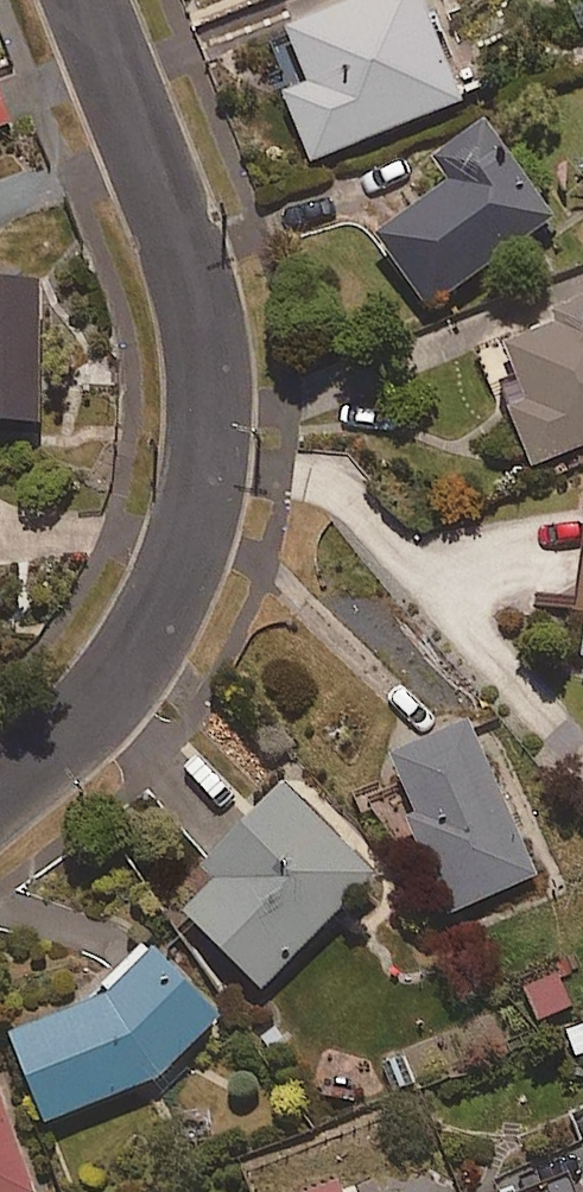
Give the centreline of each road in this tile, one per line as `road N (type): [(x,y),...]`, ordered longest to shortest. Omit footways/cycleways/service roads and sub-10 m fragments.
road 1 (residential): [(0,790),(105,696),(154,630),(189,545),(206,459),(208,378),(195,291),(86,0)]

